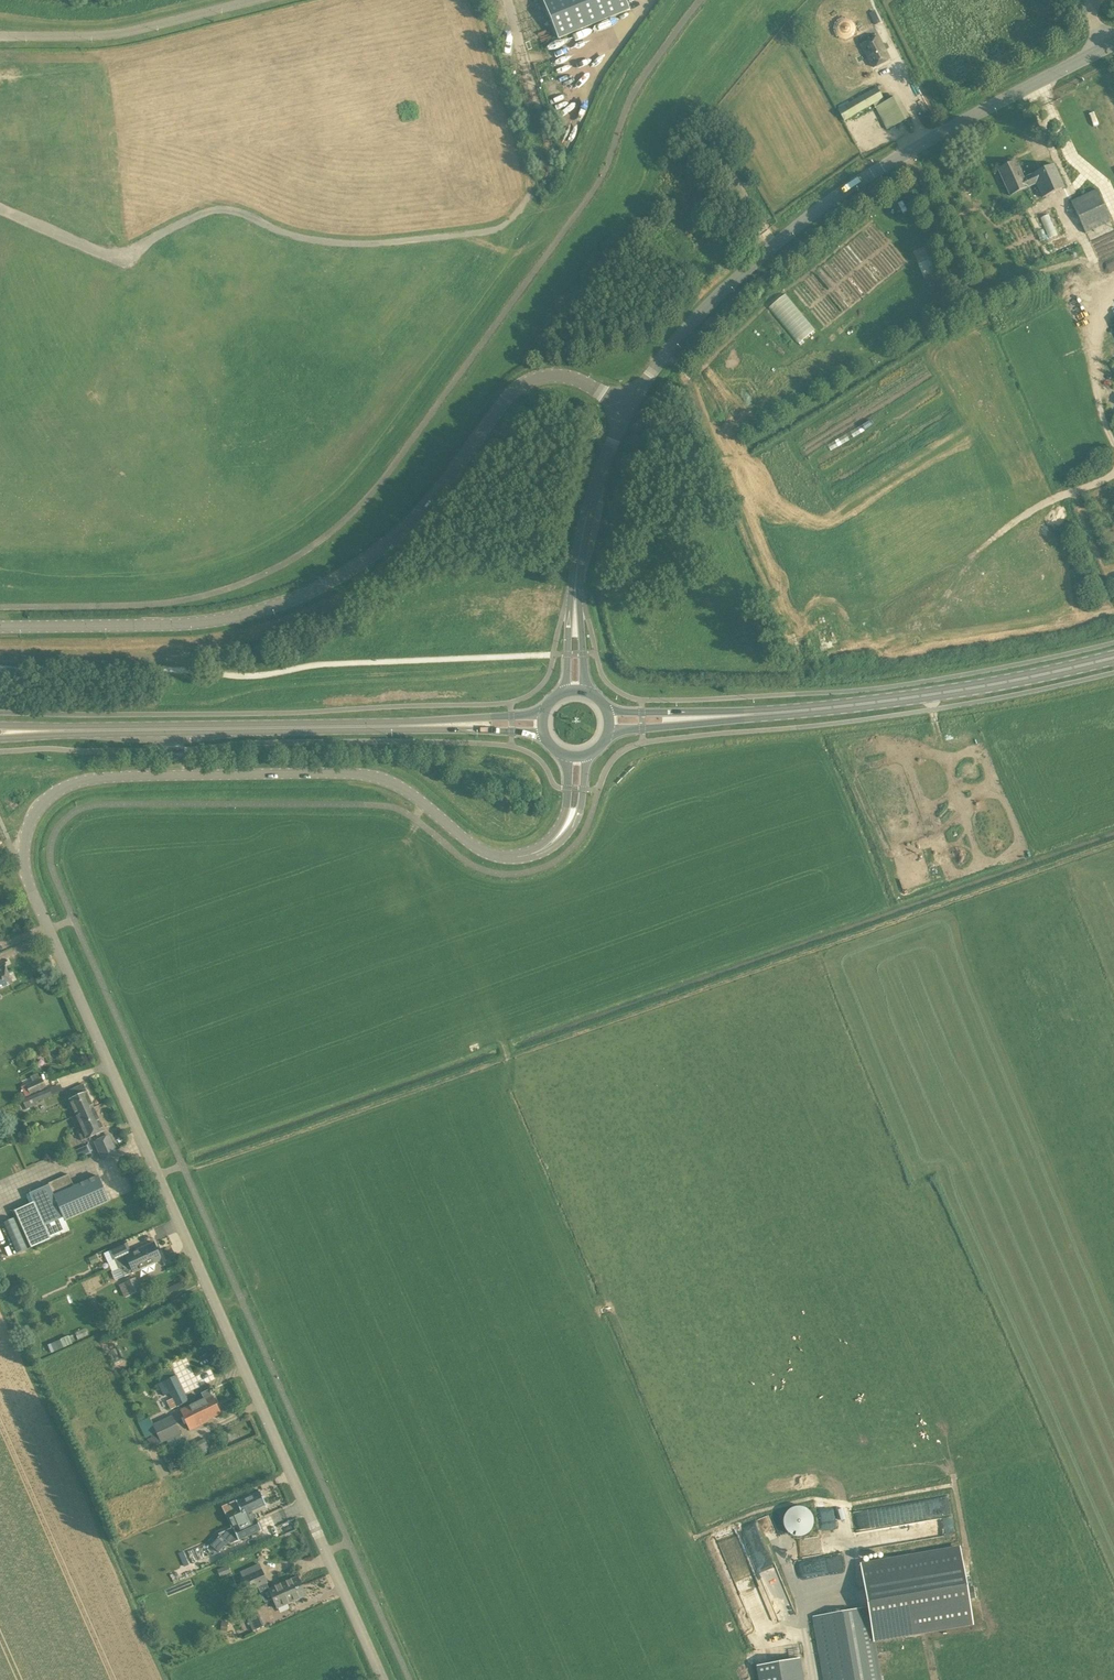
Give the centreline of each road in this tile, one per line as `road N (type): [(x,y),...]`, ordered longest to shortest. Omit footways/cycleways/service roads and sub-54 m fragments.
road 1 (tertiary): [(383,1679),(27,882),(27,832),(49,797),(78,781),(342,773),(398,785),(489,854),(530,854),(561,833)]
road 2 (unclassified): [(627,407),(574,378),(525,384),(410,523),(341,577),(285,602),(193,623),(0,627)]
road 3 (unclassified): [(627,407),(697,316),(813,212),(926,141),(1113,42)]
road 4 (track): [(529,195),(506,224),(474,232),(333,243),(225,209),(105,253),(0,208)]
road 5 (primary): [(749,714),(928,695),(1113,658)]
road 6 (primary): [(393,726),(60,730)]
road 7 (unclassified): [(0,36),(134,30),(252,0)]
road 8 (unclassified): [(506,0),(549,147),(539,182)]
road 9 (unclassified): [(574,585),(592,498),(627,407)]
road 10 (primary): [(543,711),(393,726)]
road 11 (primary): [(393,726),(543,735)]
road 12 (primary): [(749,714),(606,709)]
road 13 (primary): [(608,733),(749,714)]

